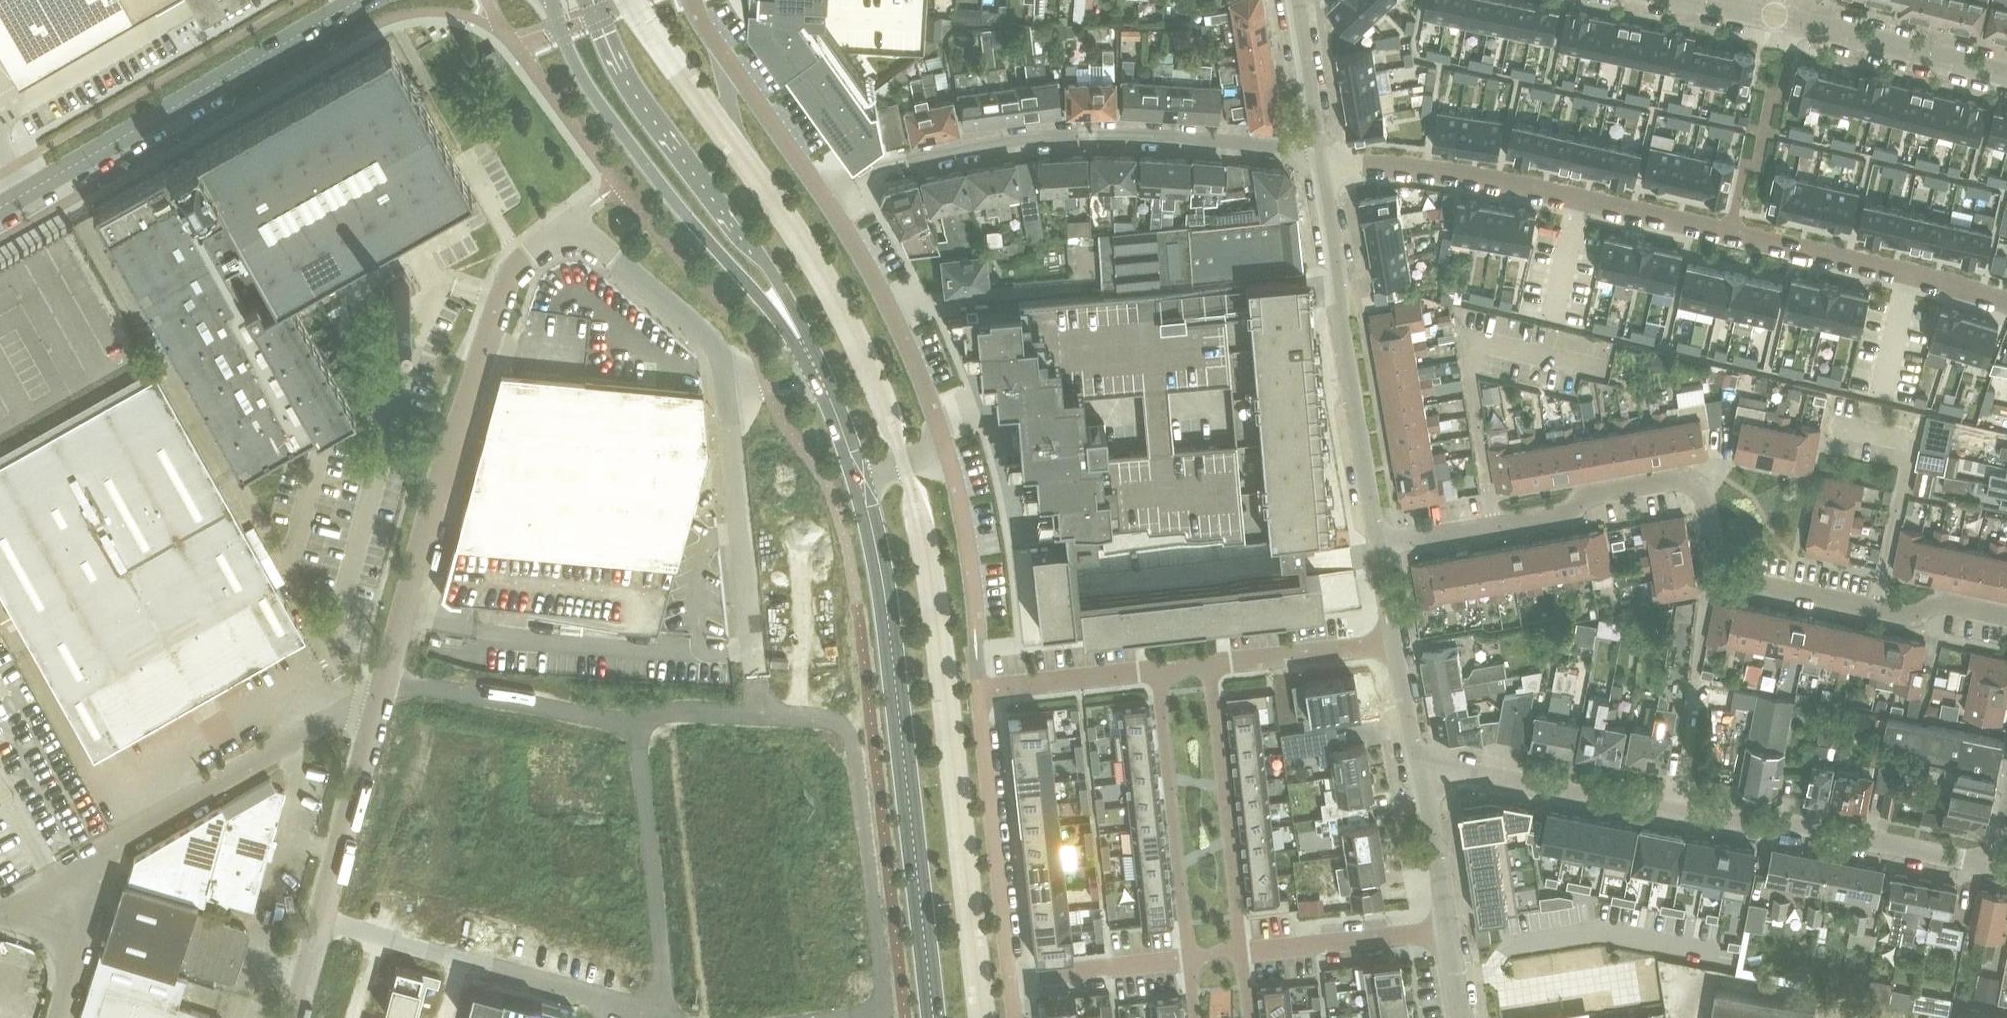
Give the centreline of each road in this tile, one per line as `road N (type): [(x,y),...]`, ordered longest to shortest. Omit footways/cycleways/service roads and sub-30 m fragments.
road 1 (residential): [(2006,617),(1943,605),(1904,616),(1732,581),(1717,564),(1705,492),(1692,480),(1593,495),(1560,516),(1379,548)]
road 2 (residential): [(1319,156),(1497,181),(1909,273),(2006,303)]
road 3 (residential): [(1997,865),(1792,823),(1707,818),(1465,772),(1421,778)]
road 4 (secondary): [(933,1017),(891,632),(858,476)]
road 5 (unclassified): [(381,700),(499,302),(521,261),(570,229)]
road 6 (residential): [(887,1016),(849,723),(635,718)]
road 7 (residential): [(1319,156),(1200,138),(1063,136),(858,175),(825,197)]
road 8 (unclassified): [(59,1017),(79,885),(103,857),(357,704),(381,700)]
road 9 (secondary): [(554,7),(601,105),(819,374)]
road 10 (tertiary): [(0,208),(359,0)]
road 11 (secondary): [(819,374),(787,295),(637,85),(611,32)]
road 12 (residential): [(1379,548),(1319,156)]
road 13 (residential): [(635,718),(662,1017)]
road 14 (residential): [(1157,671),(1189,962)]
road 15 (residential): [(373,934),(653,1017)]
road 16 (residential): [(979,689),(1011,979)]
road 17 (residential): [(1241,952),(1210,665)]
road 18 (residential): [(945,448),(884,296),(825,197)]
road 19 (residential): [(373,934),(440,682)]
road 20 (unclassified): [(751,655),(726,402)]
road 21 (unclassified): [(726,402),(709,337),(595,240),(570,229)]
road 22 (residential): [(979,689),(971,567),(945,448)]
road 23 (residential): [(2006,75),(1769,17)]
road 24 (residential): [(825,197),(694,0)]
road 25 (unclassified): [(320,922),(381,700)]
road 26 (residential): [(1241,952),(1445,932)]
road 27 (residential): [(635,718),(617,722),(440,682)]
road 28 (residential): [(1394,646),(1210,665)]
road 29 (residential): [(1157,671),(979,689)]
road 30 (residential): [(1011,979),(1189,962)]
road 31 (residential): [(1319,156),(1295,0)]
road 32 (residential): [(1445,932),(1421,778)]
road 33 (residential): [(1421,778),(1394,646)]

